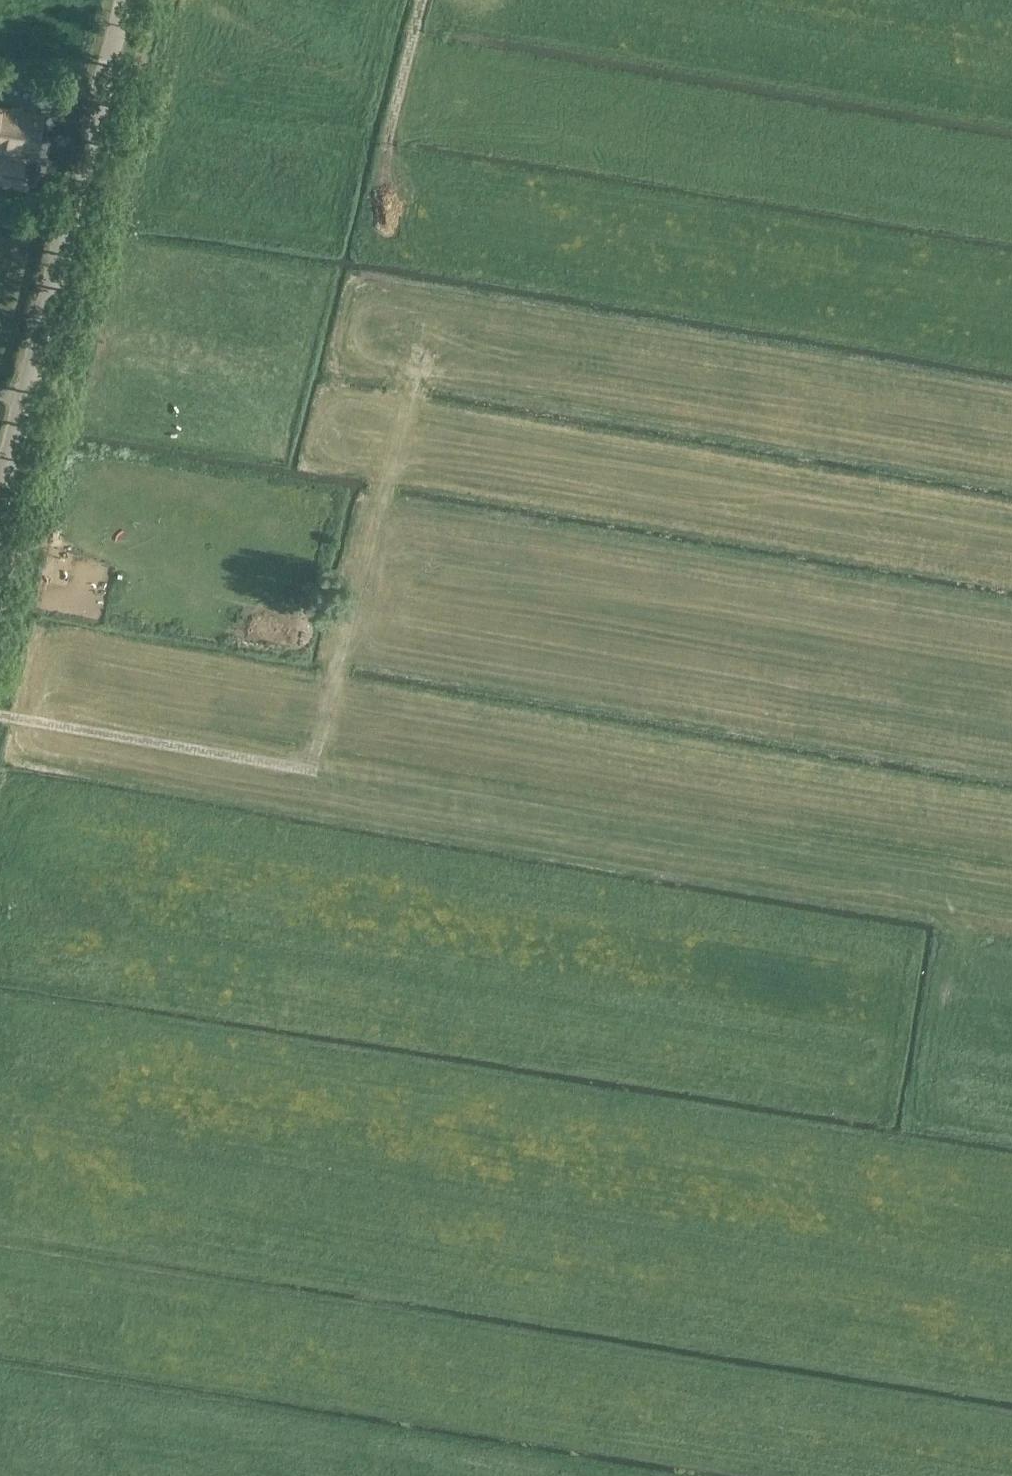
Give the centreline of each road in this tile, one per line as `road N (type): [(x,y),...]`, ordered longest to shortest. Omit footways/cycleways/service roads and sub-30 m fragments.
road 1 (track): [(418,369),(334,665),(313,768),(0,714)]
road 2 (tertiary): [(0,506),(126,0)]
road 3 (track): [(386,149),(421,0)]

